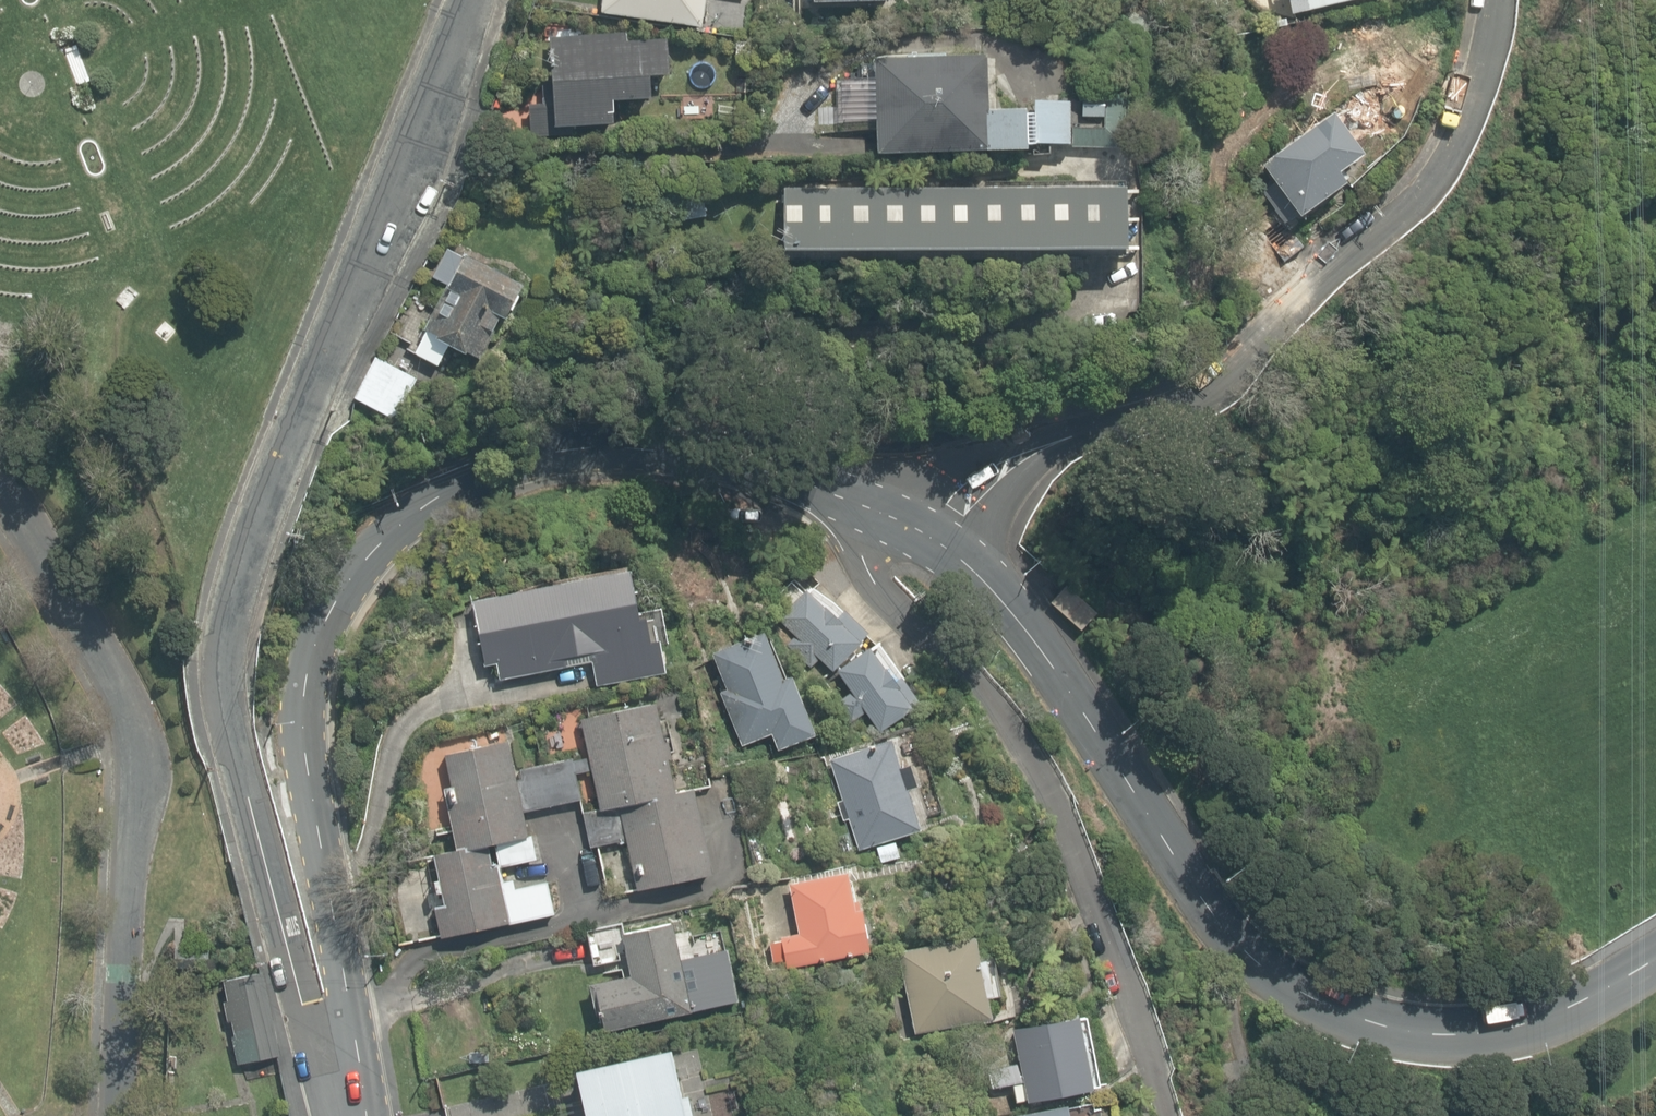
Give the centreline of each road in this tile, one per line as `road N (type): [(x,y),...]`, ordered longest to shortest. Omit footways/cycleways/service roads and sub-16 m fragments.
road 1 (residential): [(341,1115),(301,1004),(242,752),(227,670),(230,605),(252,530),(477,0)]
road 2 (residential): [(848,488),(726,450),(618,447),(525,461),(459,482),(342,576),(312,650),(301,747),(359,1027),(363,1115)]
road 3 (residential): [(1655,958),(1525,1027),(1437,1043),(1370,1020),(1239,944),(1034,634),(970,564),(913,522)]
road 4 (residential): [(913,522),(973,478),(1159,407),(1302,301),(1440,158),(1479,97),(1500,0)]
road 5 (residential): [(1163,1115),(1133,1006),(1022,744),(978,681),(880,586),(857,538),(848,488)]

